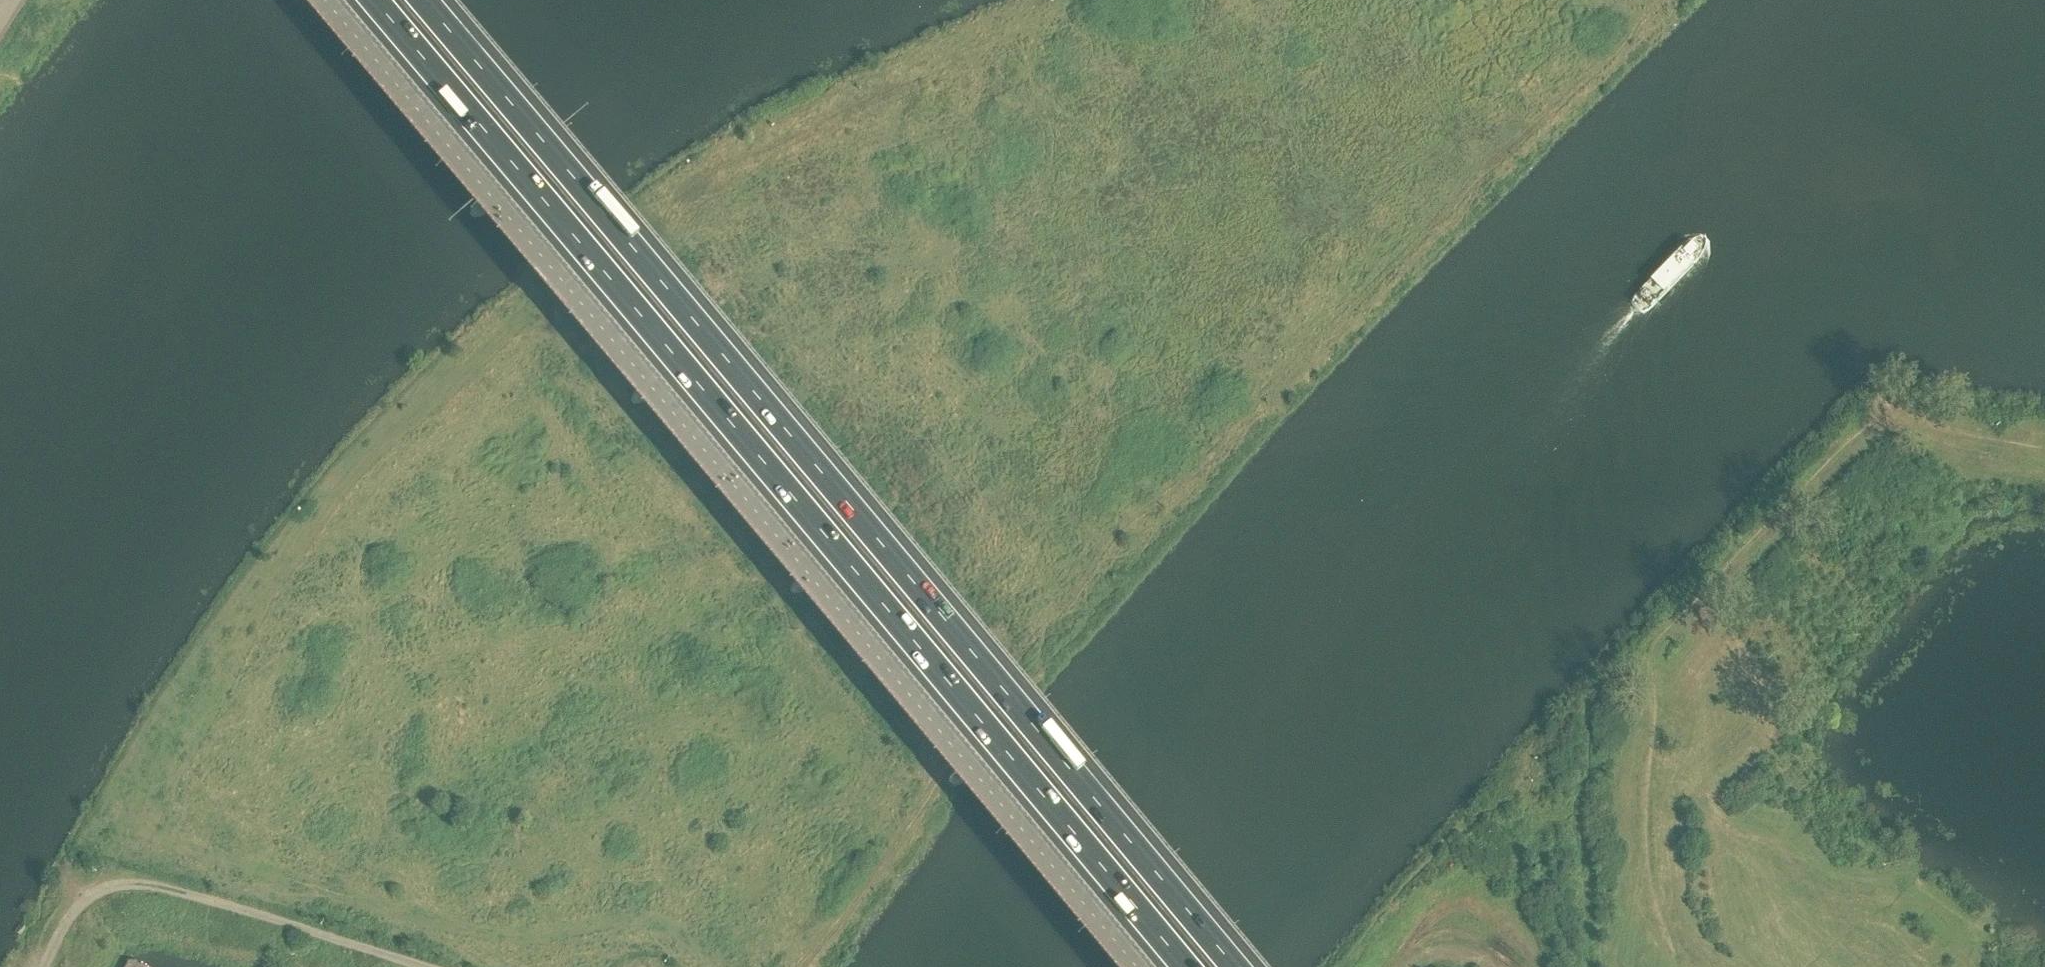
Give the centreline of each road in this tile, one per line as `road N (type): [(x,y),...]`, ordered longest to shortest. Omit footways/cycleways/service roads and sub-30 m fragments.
road 1 (motorway): [(373,0),(1185,966)]
road 2 (motorway): [(1235,966),(423,0)]
road 3 (unclassified): [(1137,966),(326,0)]
road 4 (unclassified): [(42,966),(87,899),(137,880),(438,966)]

